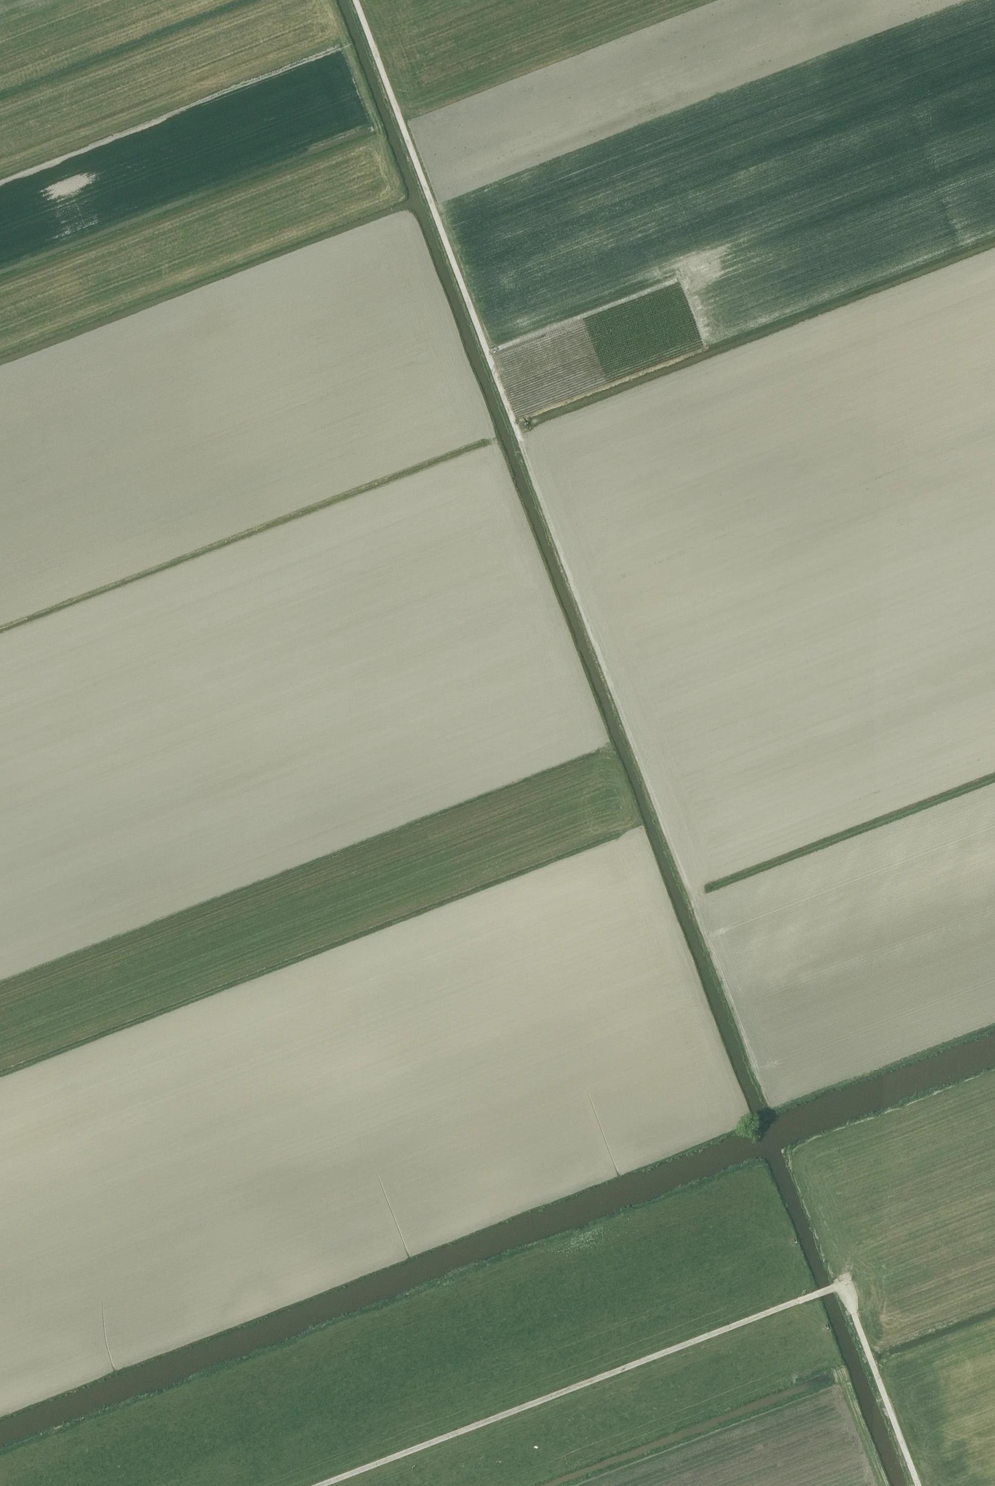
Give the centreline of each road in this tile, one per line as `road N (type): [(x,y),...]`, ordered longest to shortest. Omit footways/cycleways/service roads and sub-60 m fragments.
road 1 (track): [(319,1485),(848,1284),(920,1485)]
road 2 (track): [(356,0),(521,440)]

